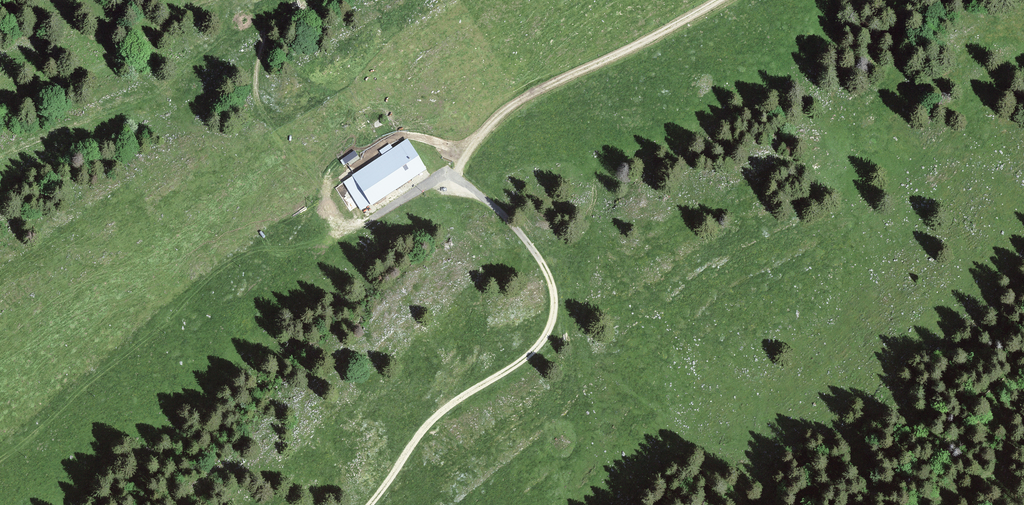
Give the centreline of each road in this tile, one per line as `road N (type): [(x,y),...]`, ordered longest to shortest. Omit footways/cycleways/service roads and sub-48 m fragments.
road 1 (track): [(455,177),(500,212),(540,259),(554,294),(551,322),(528,355),(430,422),(370,504)]
road 2 (track): [(267,0),(260,104),(337,210),(357,227),(447,172),(455,177)]
road 3 (track): [(719,0),(505,110),(455,177)]
road 4 (track): [(0,100),(36,97),(127,57),(213,0)]

